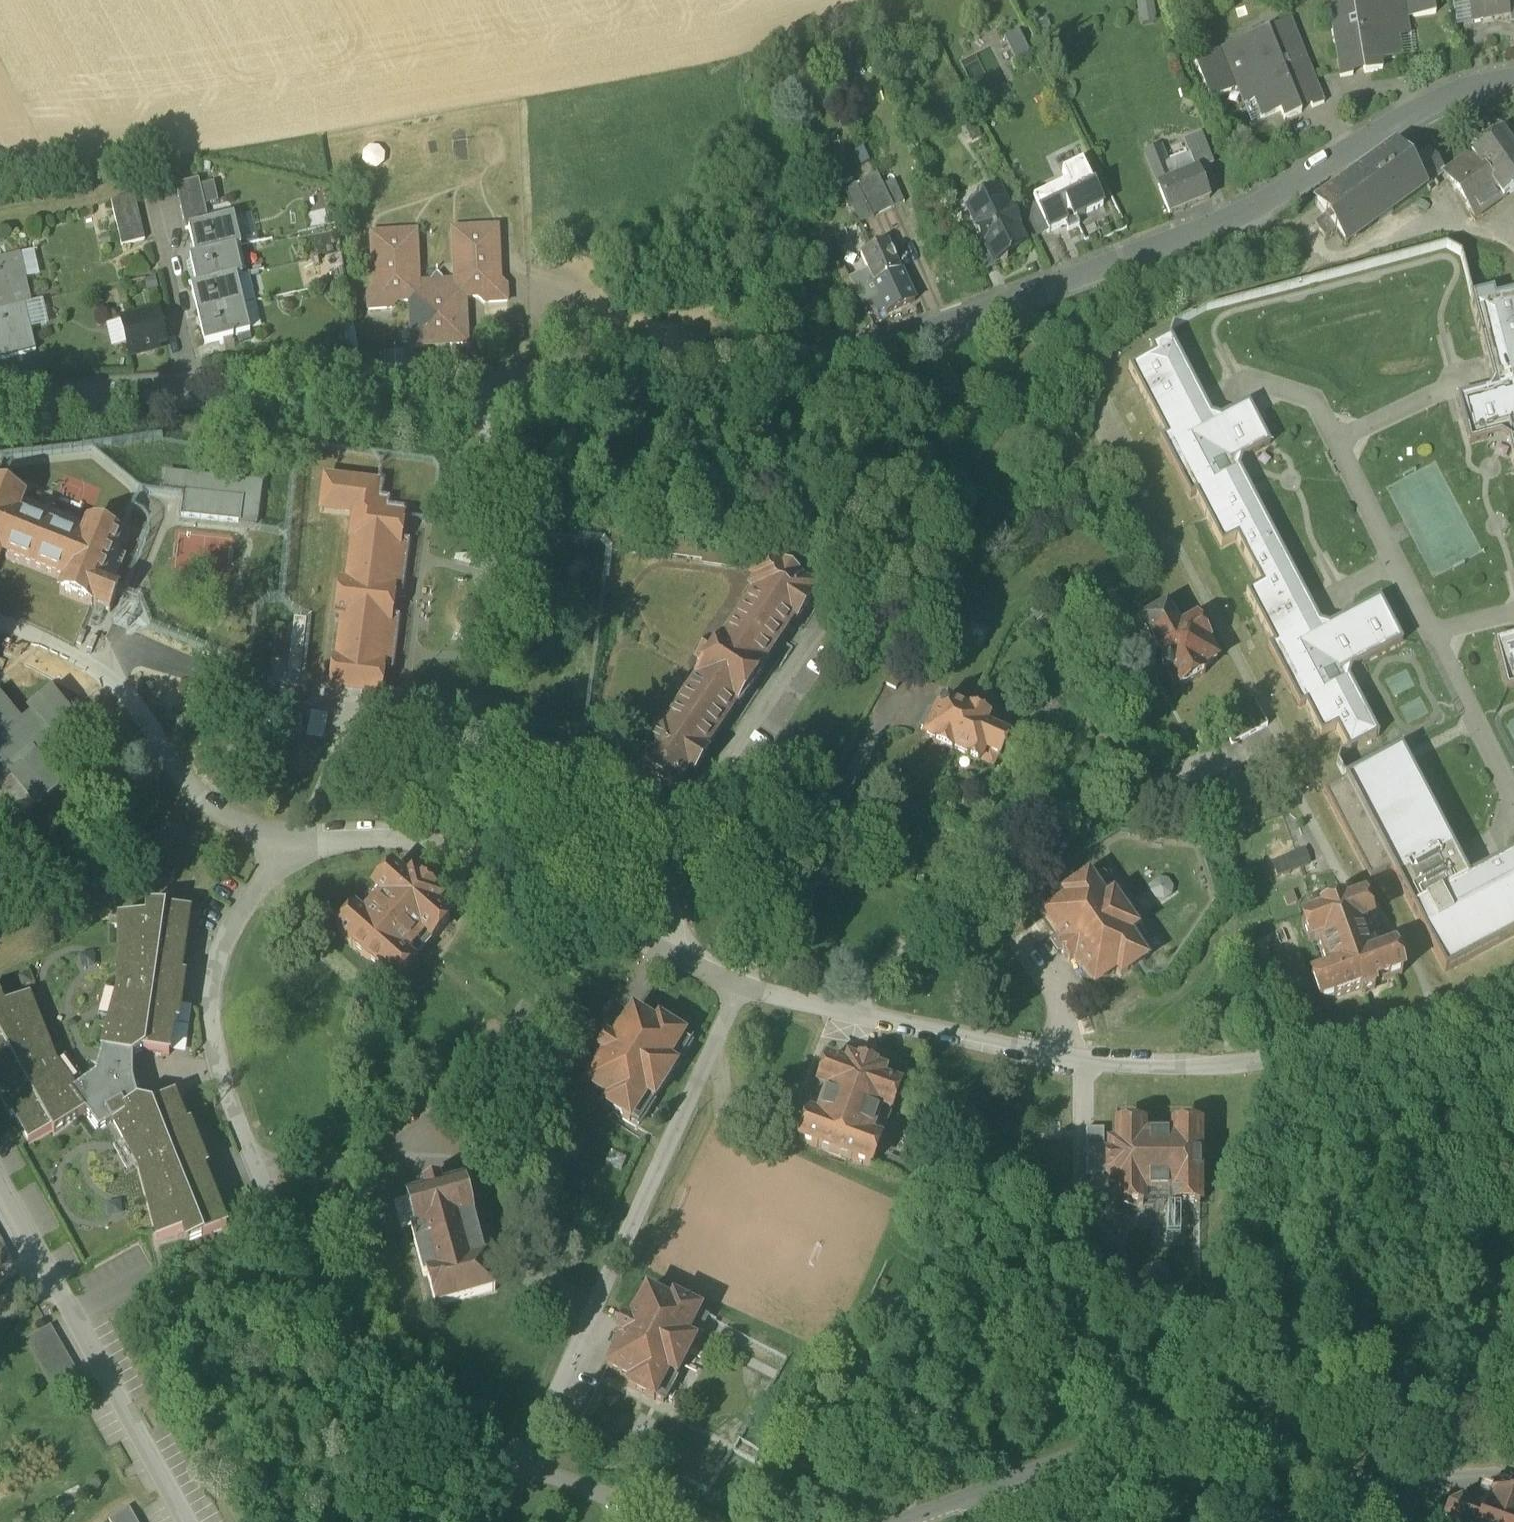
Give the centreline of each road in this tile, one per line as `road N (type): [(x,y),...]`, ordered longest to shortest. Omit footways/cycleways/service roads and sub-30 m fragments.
road 1 (unclassified): [(1513,993),(1275,1057),(1189,1063),(1088,1062),(855,1013),(731,981),(420,839),(317,841),(277,852),(193,785),(116,675),(0,619)]
road 2 (residential): [(200,389),(743,367),(890,340),(1249,206),(1464,84),(1513,76)]
road 3 (unclassified): [(1373,1493),(1252,1452),(1139,1443),(905,1521)]
road 4 (unclassified): [(190,1521),(0,1177)]
road 5 (residential): [(0,398),(200,389)]
road 6 (residential): [(200,389),(157,209)]
road 7 (unclassified): [(1513,1478),(1450,1477),(1373,1493)]

